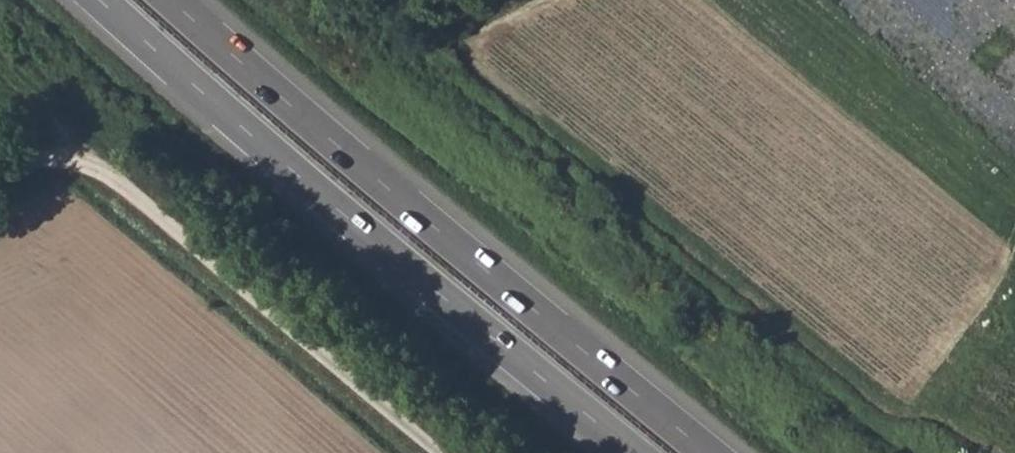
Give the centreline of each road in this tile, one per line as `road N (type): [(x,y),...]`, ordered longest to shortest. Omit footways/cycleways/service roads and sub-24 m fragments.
road 1 (trunk): [(708,452),(171,0)]
road 2 (trunk): [(100,0),(634,452)]
road 3 (unclassified): [(446,452),(84,160),(38,158),(0,170)]

